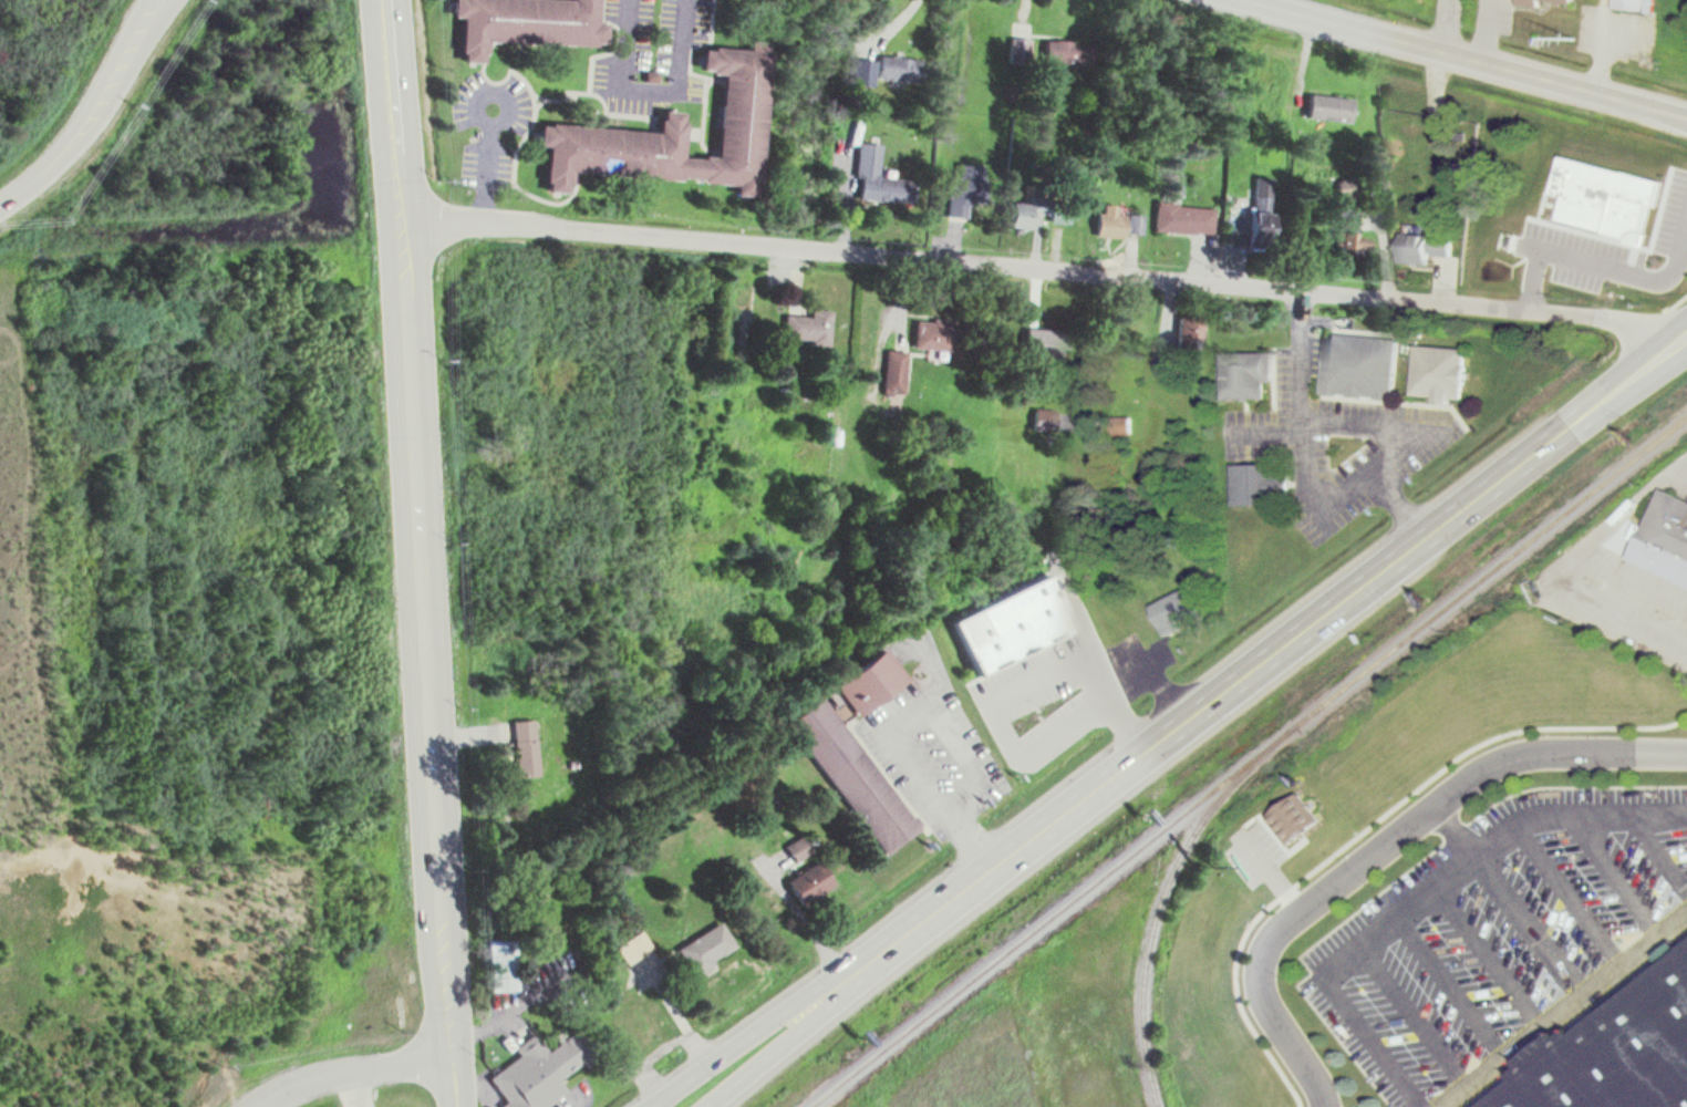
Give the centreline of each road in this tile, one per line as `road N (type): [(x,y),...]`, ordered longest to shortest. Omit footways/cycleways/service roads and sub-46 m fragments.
road 1 (residential): [(1686,346),(1613,320),(401,211)]
road 2 (secondary): [(457,1106),(387,6)]
road 3 (trunk): [(892,949),(1572,425)]
road 4 (residential): [(1323,1106),(1266,1005),(1262,965),(1281,929),(1481,769),(1531,755),(1686,754)]
road 5 (tertiary): [(1686,117),(1245,0)]
road 6 (trunk): [(892,949),(660,1106)]
road 7 (residential): [(23,192),(93,131),(173,0)]
road 8 (trunk): [(713,1106),(892,949)]
road 9 (residential): [(144,0),(87,105),(23,192)]
road 10 (residential): [(453,1055),(321,1070),(256,1106)]
road 11 (trunk): [(1686,315),(1572,425)]
road 12 (trunk): [(1572,425),(1686,354)]

